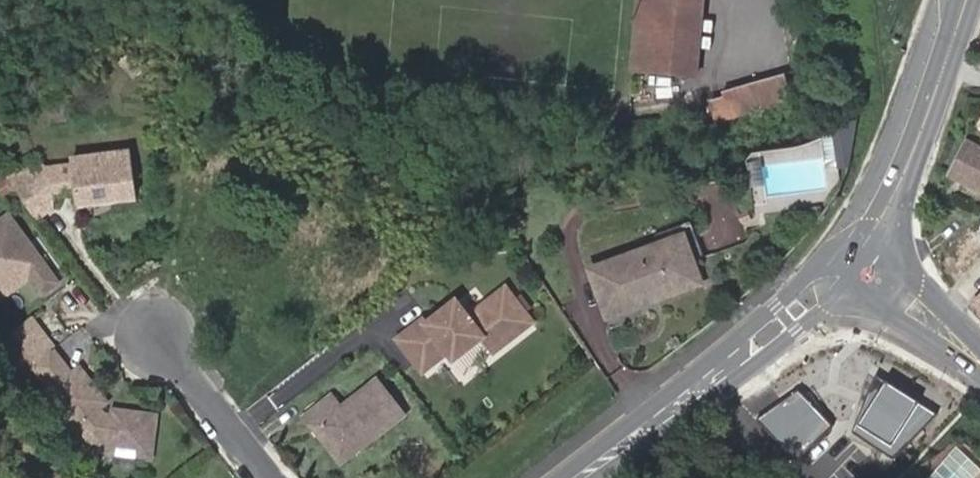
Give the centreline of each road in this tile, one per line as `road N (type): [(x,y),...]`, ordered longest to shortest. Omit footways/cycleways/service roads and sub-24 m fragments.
road 1 (secondary): [(579,477),(798,307),(842,288)]
road 2 (secondary): [(877,246),(963,0)]
road 3 (residential): [(160,335),(269,477)]

